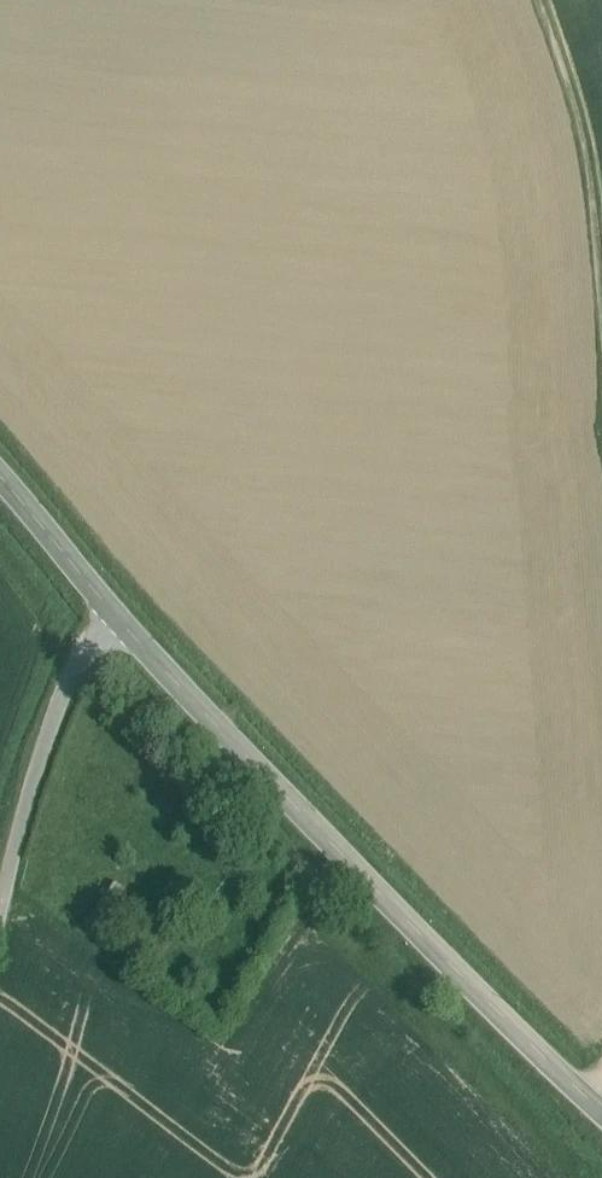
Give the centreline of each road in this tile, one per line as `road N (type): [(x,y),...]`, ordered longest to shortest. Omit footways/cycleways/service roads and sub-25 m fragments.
road 1 (secondary): [(601,1103),(108,606),(0,475)]
road 2 (track): [(108,606),(50,750),(0,937)]
road 3 (track): [(601,260),(582,107),(542,0)]

